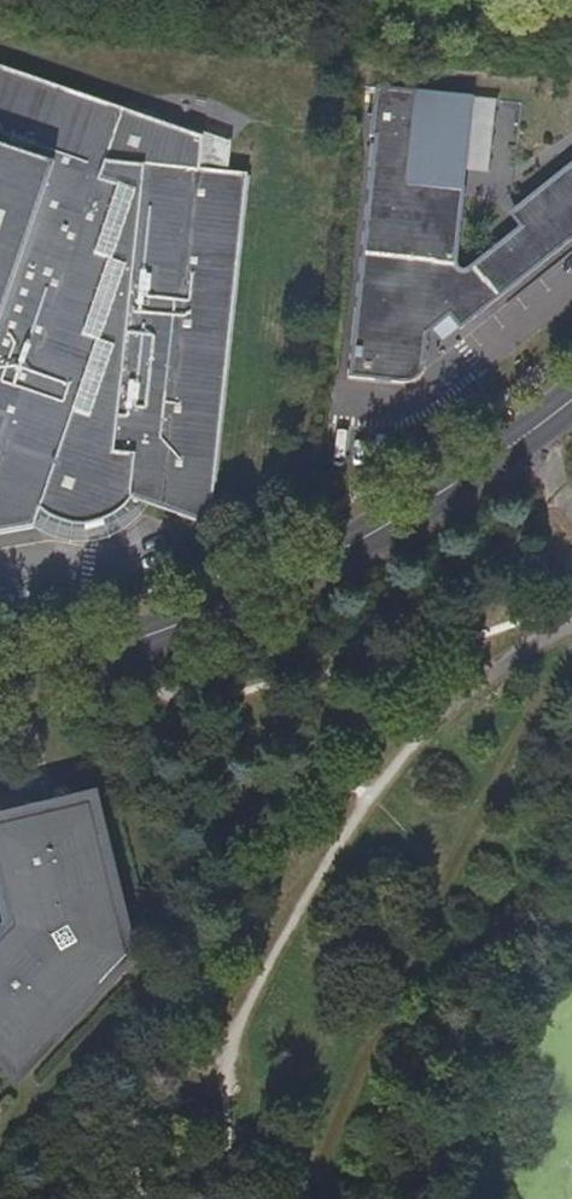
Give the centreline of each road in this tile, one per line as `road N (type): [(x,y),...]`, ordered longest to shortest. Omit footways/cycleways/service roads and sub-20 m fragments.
road 1 (unclassified): [(0,676),(71,663),(186,623),(345,549),(468,479),(571,399)]

